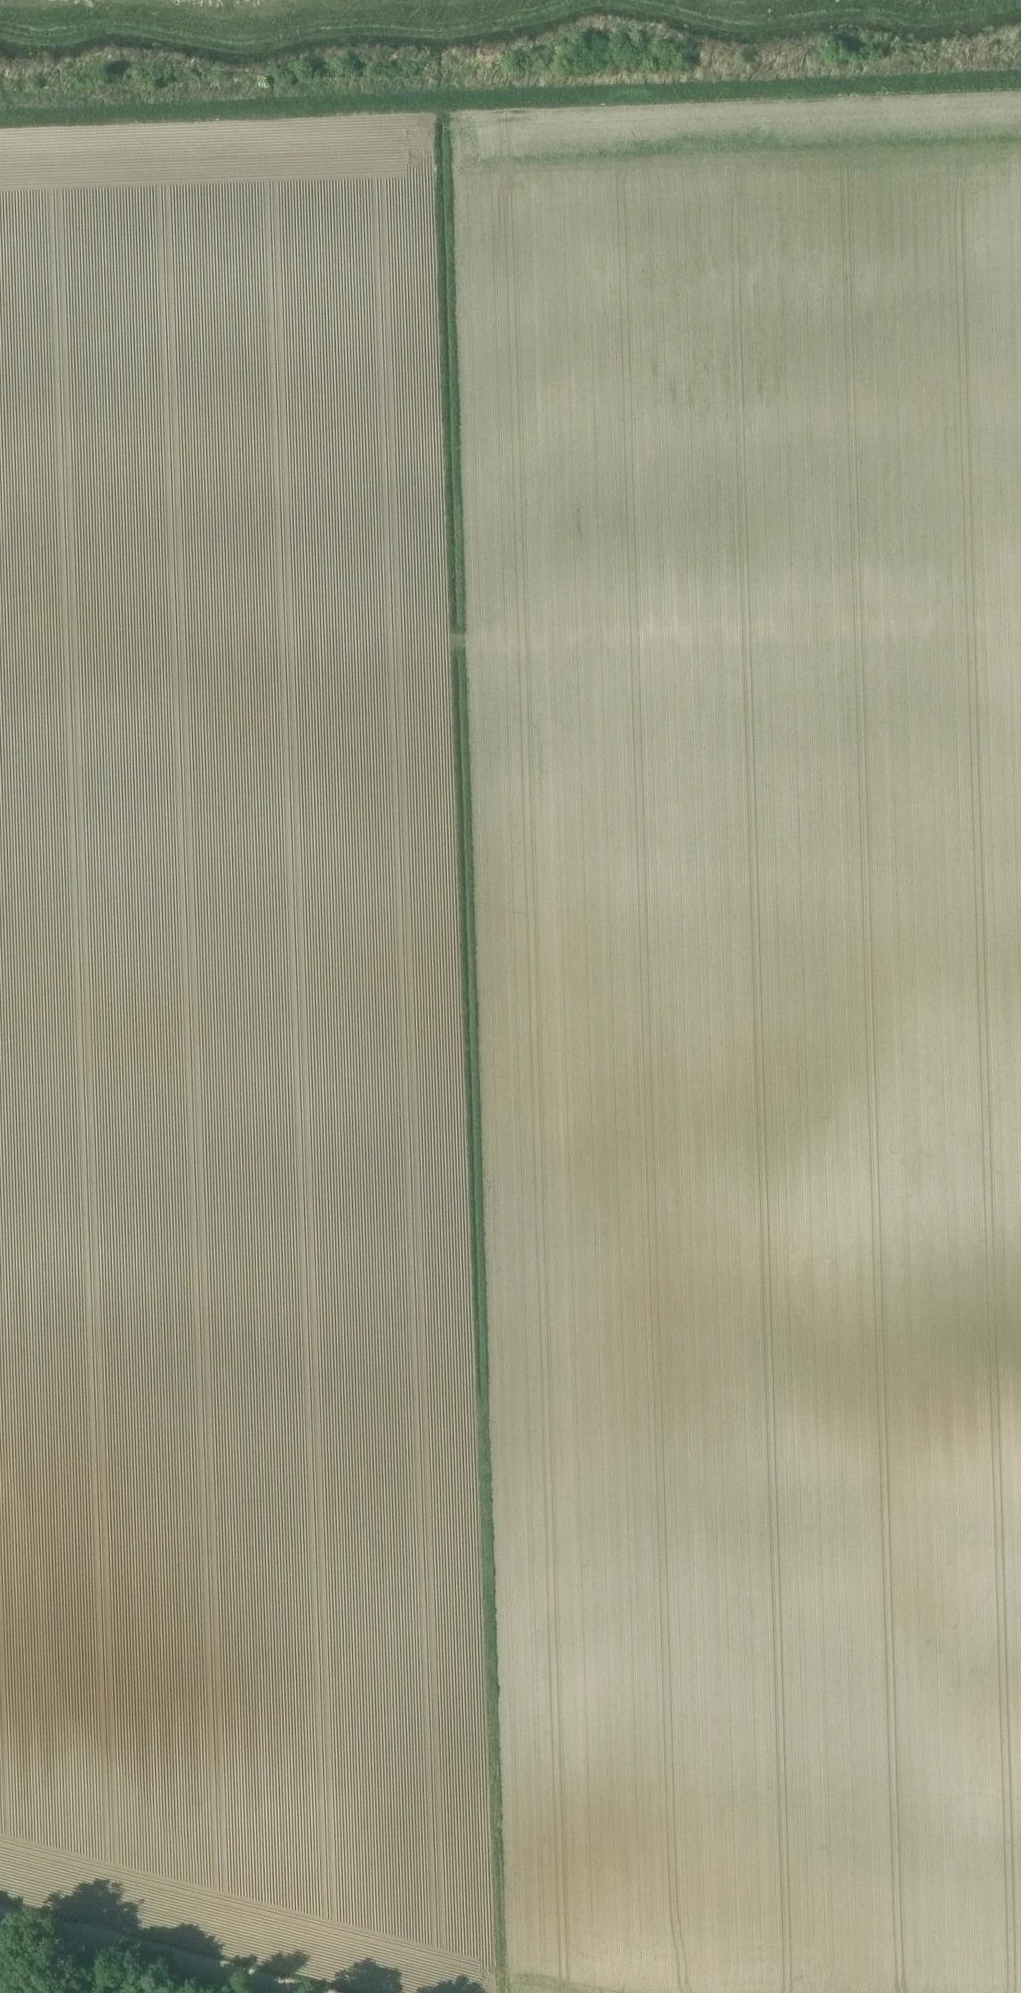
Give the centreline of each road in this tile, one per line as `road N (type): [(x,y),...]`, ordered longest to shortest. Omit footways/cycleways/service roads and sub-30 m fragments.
road 1 (track): [(468,642),(1020,621)]
road 2 (track): [(0,1917),(303,1992)]

